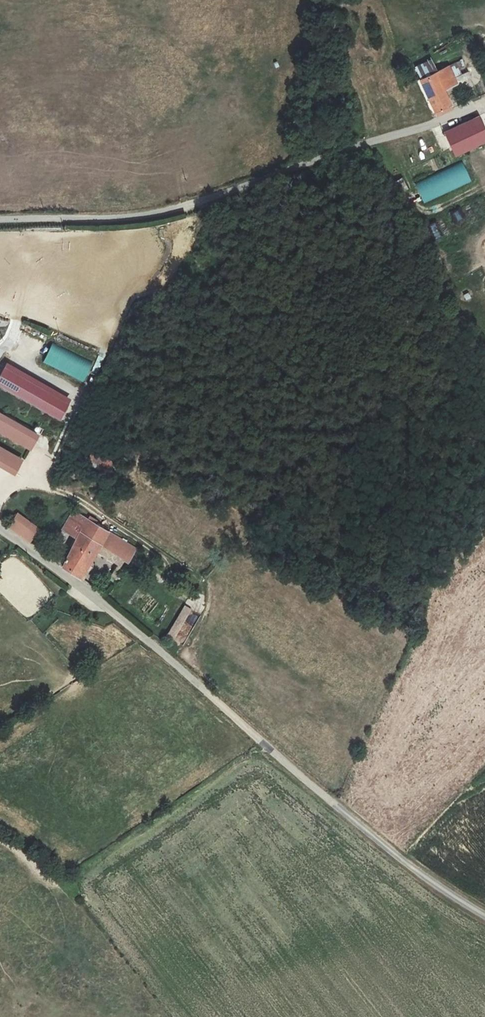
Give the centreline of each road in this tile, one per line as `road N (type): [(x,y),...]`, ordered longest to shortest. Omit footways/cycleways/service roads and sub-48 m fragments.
road 1 (unclassified): [(0,528),(101,602),(390,850),(484,915)]
road 2 (unclassified): [(425,124),(174,207),(0,220)]

